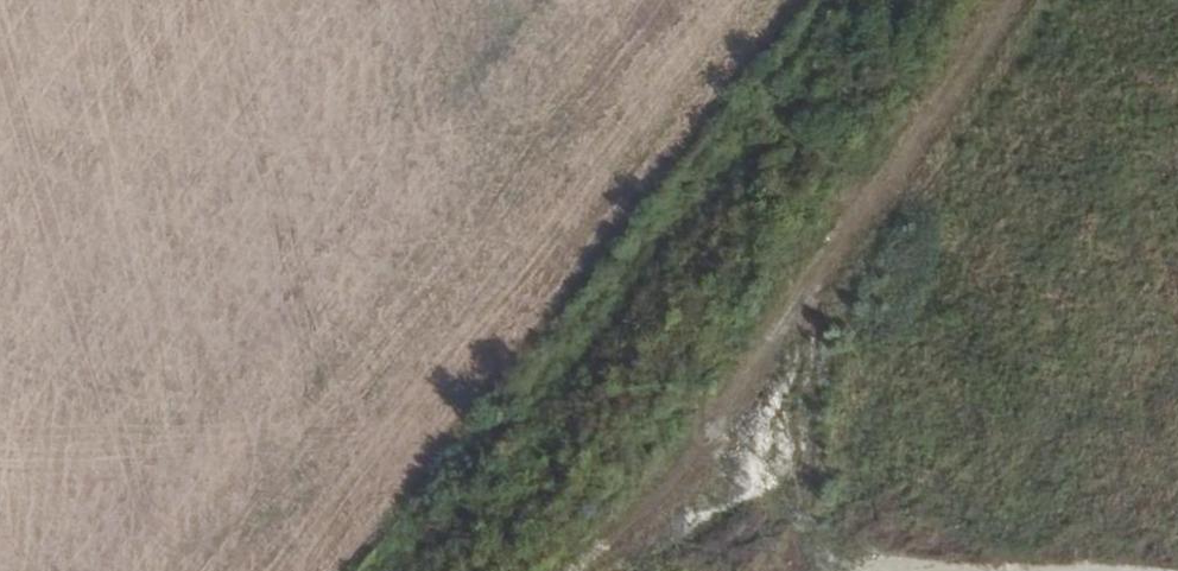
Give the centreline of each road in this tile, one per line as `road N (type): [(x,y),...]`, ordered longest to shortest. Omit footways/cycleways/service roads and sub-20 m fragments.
road 1 (track): [(1006,0),(637,565)]

